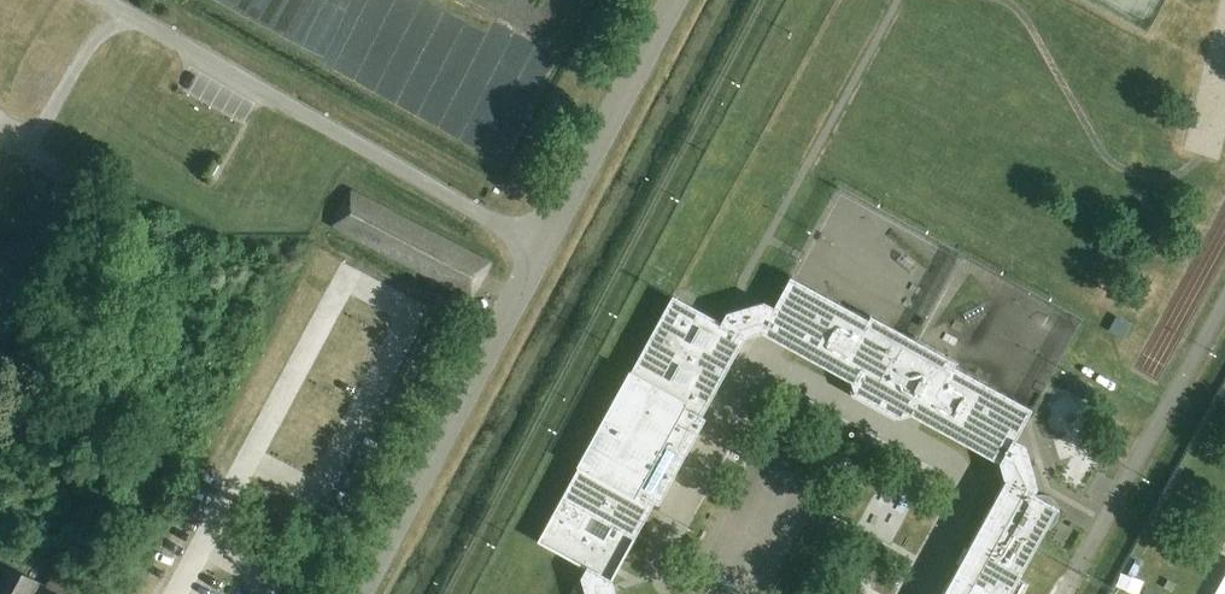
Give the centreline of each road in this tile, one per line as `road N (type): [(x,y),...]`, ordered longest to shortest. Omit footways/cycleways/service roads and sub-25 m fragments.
road 1 (unclassified): [(356,593),(674,0)]

